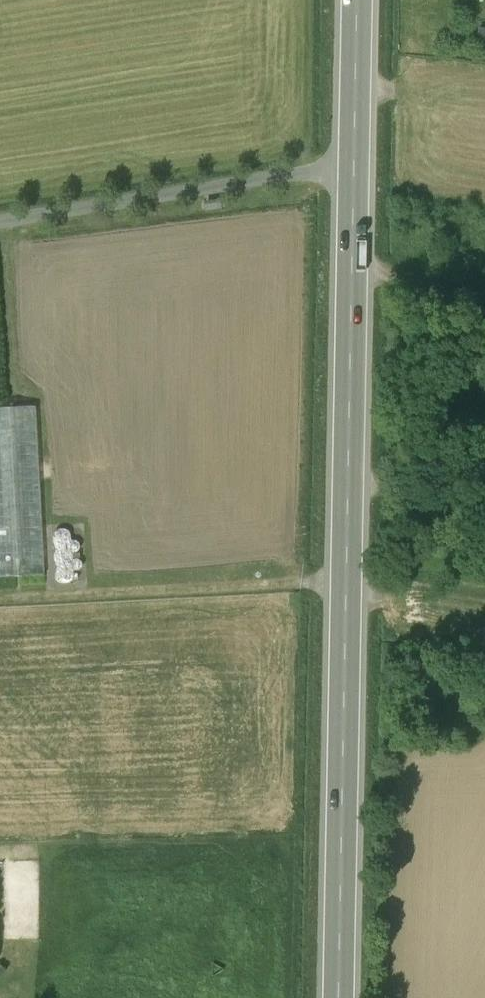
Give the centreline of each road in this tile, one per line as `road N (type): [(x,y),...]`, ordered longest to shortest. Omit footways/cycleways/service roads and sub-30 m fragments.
road 1 (secondary): [(353,168),(340,997)]
road 2 (unclassified): [(353,168),(0,225)]
road 3 (track): [(346,582),(0,600)]
road 4 (secondary): [(356,0),(353,168)]

